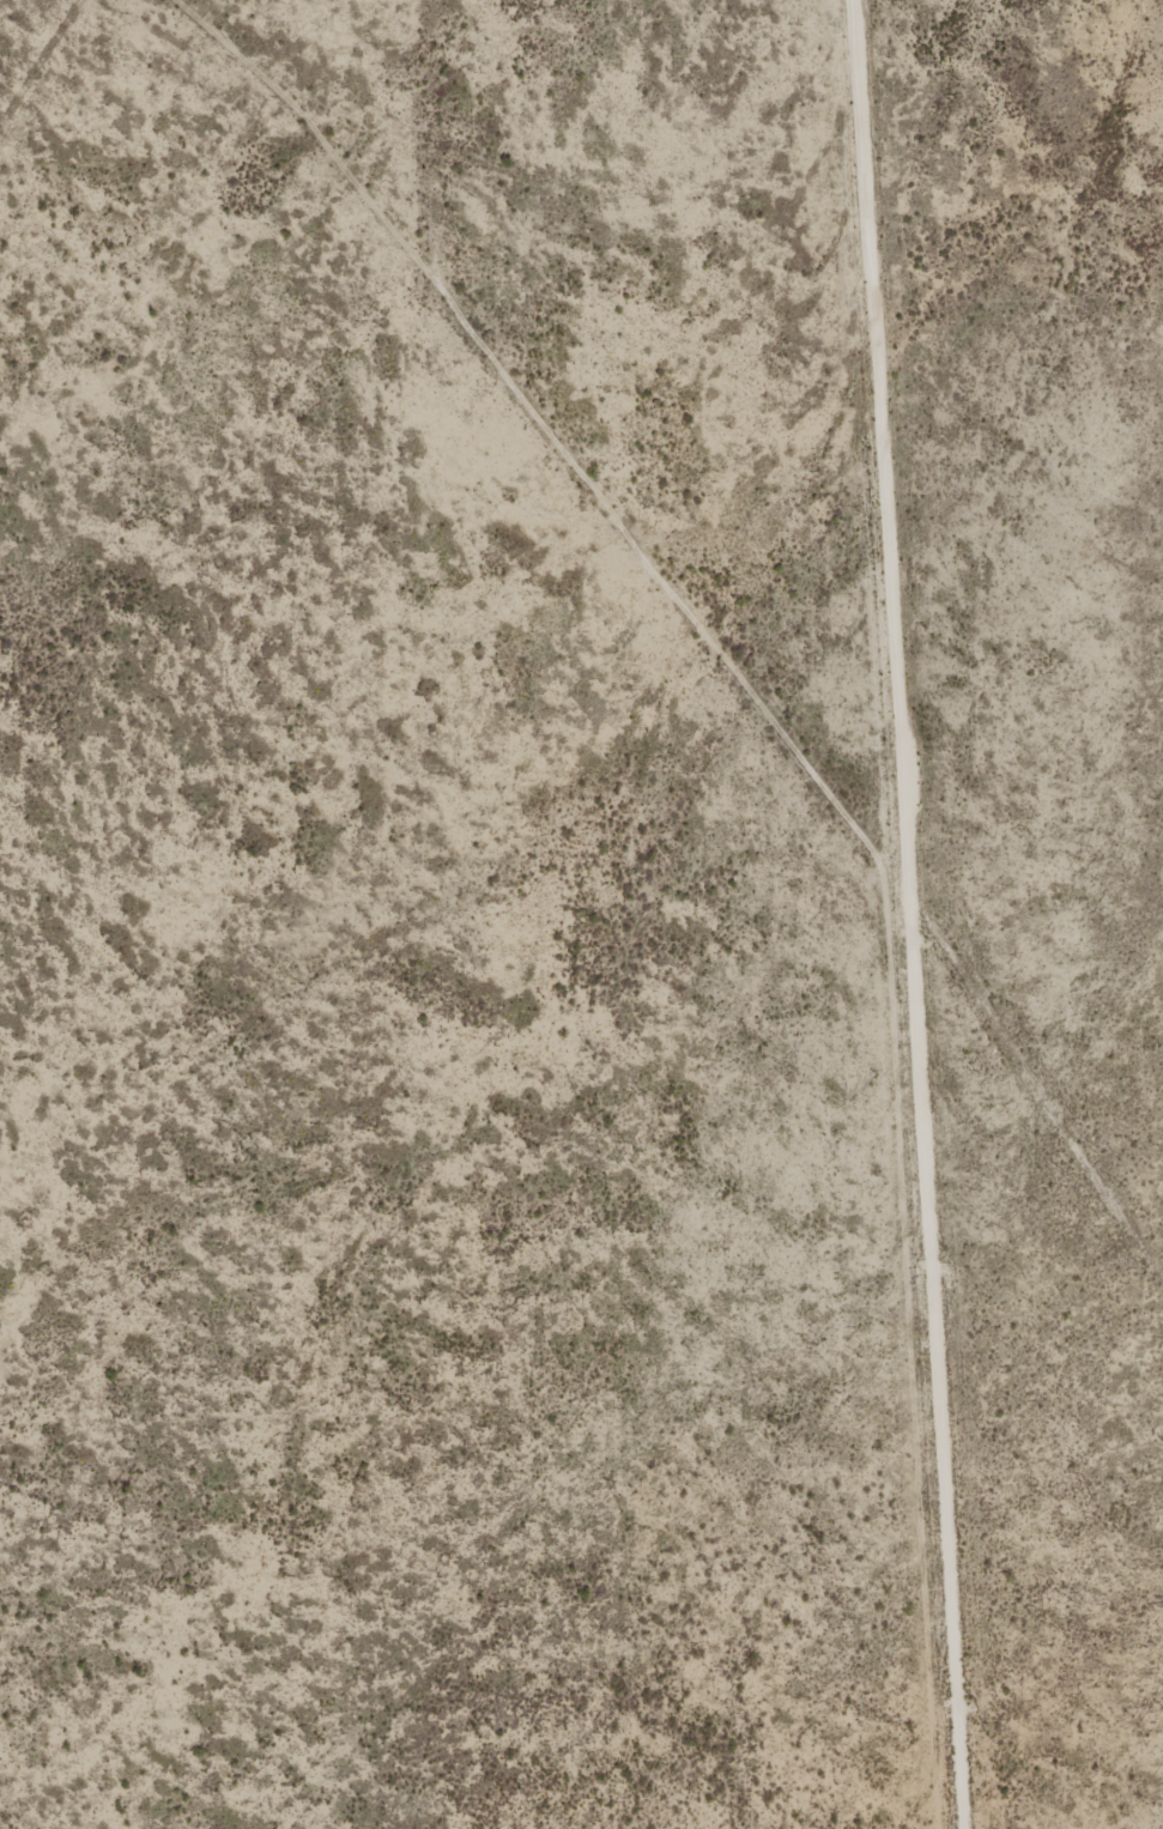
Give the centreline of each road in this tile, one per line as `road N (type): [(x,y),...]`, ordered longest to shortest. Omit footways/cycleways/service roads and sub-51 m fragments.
road 1 (residential): [(852,0),(962,1828)]

